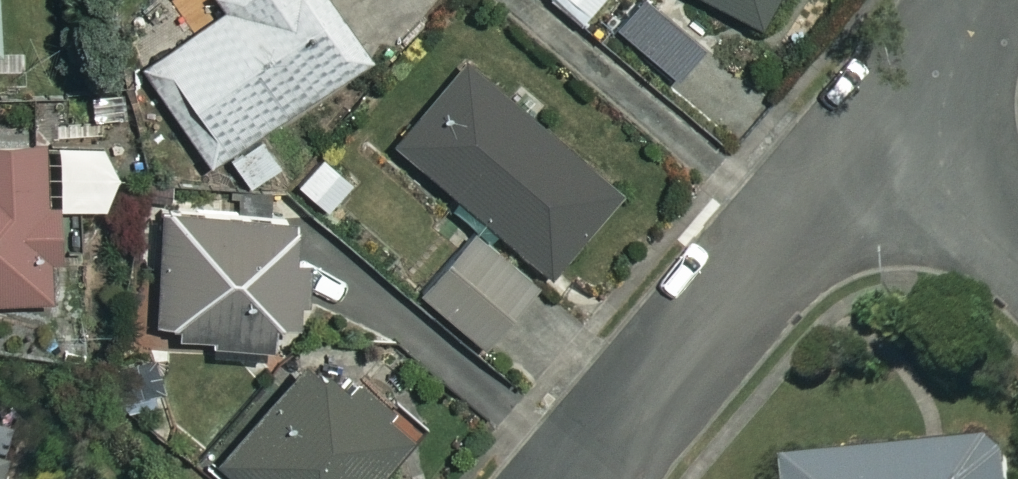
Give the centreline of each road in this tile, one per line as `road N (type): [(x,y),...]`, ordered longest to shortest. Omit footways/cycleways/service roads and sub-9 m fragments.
road 1 (residential): [(906,119),(629,478)]
road 2 (residential): [(906,119),(1017,268)]
road 3 (residential): [(983,0),(906,119)]

